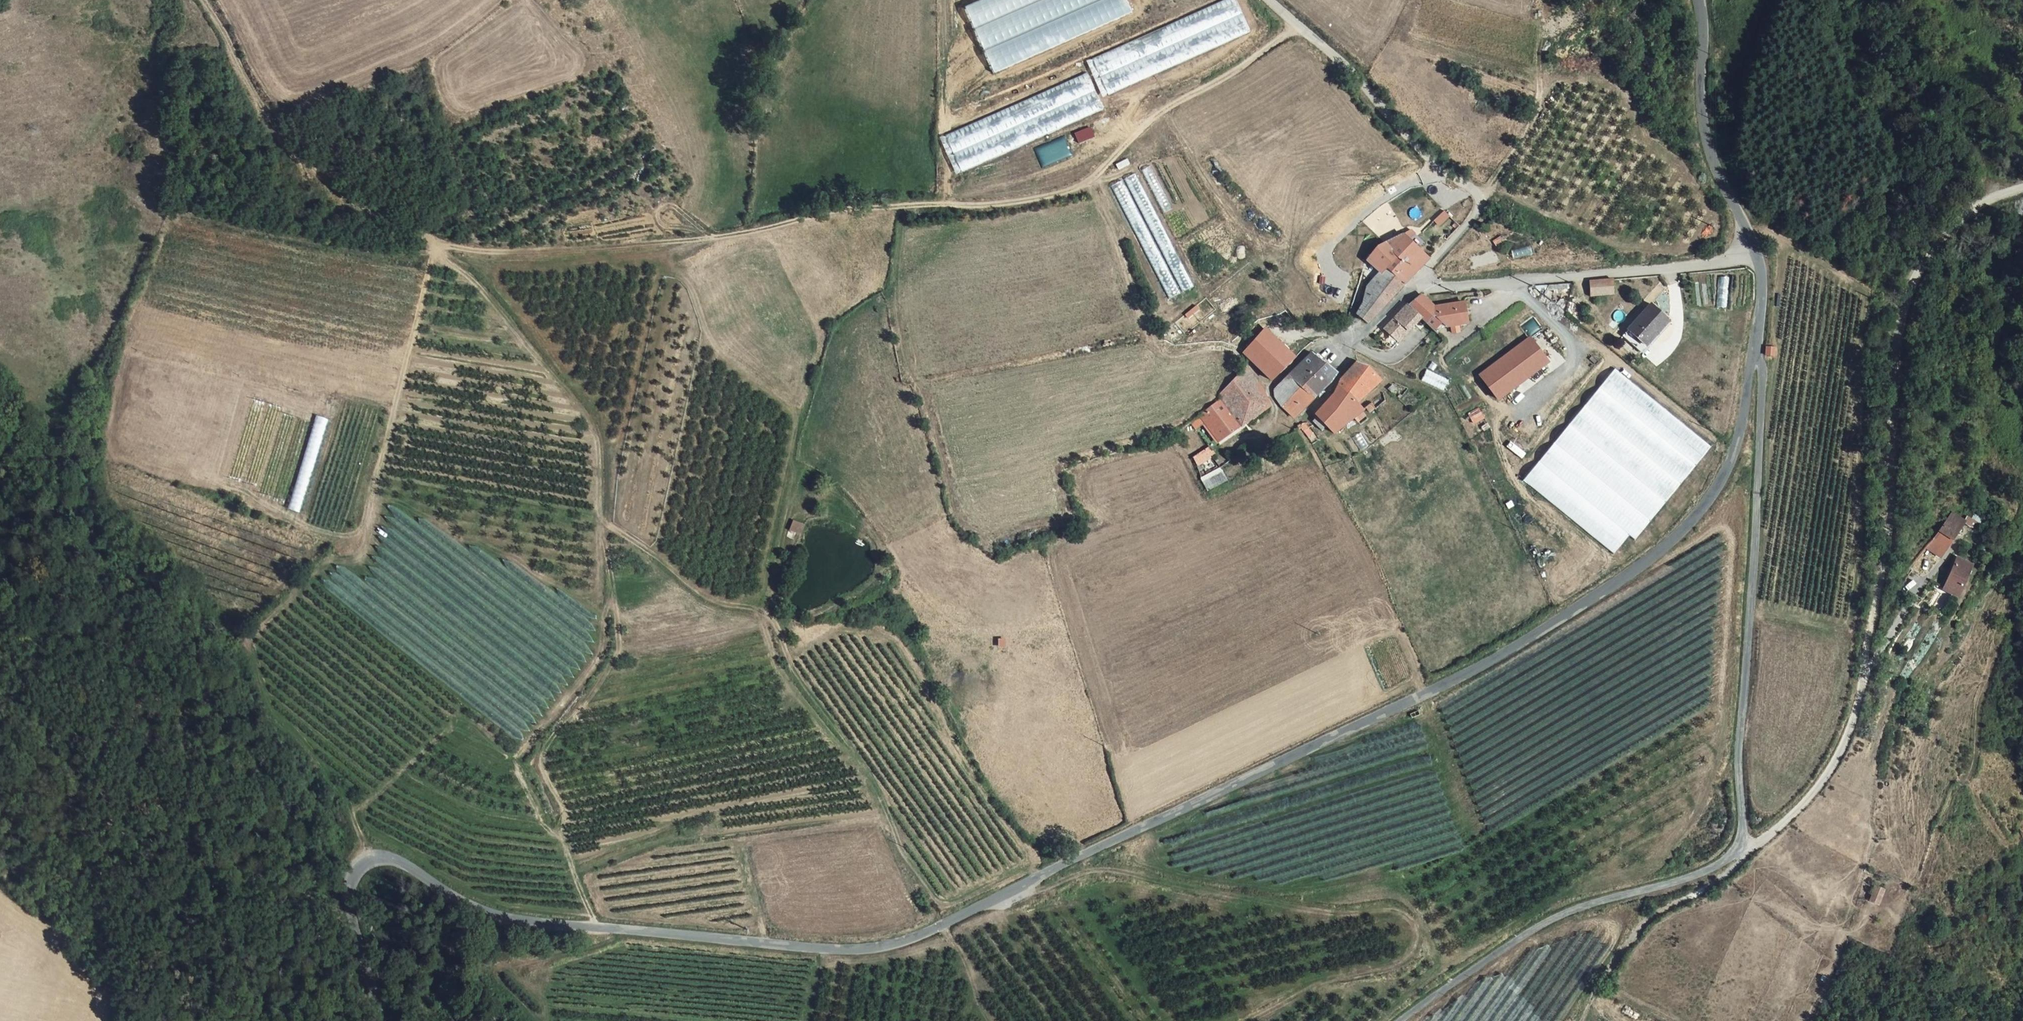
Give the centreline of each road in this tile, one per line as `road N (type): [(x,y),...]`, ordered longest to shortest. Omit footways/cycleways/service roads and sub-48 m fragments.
road 1 (tertiary): [(1755,349),(1738,445),(1713,497),(1671,546),(1588,609),(1462,678),(892,947),(850,950),(489,916),(394,864),(365,863),(354,874),(347,921),(384,1020)]
road 2 (track): [(594,927),(534,762),(617,658),(594,427),(494,303),(433,247),(362,535),(254,638),(272,709),(330,775),(362,834),(365,863)]
road 3 (track): [(1297,25),(1169,105),(1091,183),(1058,194),(819,215),(749,236),(565,251),(433,247),(335,191),(287,148),(199,0)]
road 4 (track): [(1767,837),(1834,766),(1856,708),(1889,513),(1899,327),(1928,256),(1977,207),(2022,189)]
road 5 (track): [(598,517),(726,607),(762,609),(787,664),(849,624),(899,642),(979,782),(1045,875)]
road 6 (track): [(1026,885),(1059,884),(1102,868),(1325,912),(1393,913),(1412,925),(1415,949),(1398,964),(1357,974),(1263,1020)]
road 7 (unclassified): [(1755,349),(1761,452),(1739,748),(1741,850)]
road 8 (unclassified): [(1424,274),(1479,210),(1476,194),(1268,0)]
road 9 (unclassified): [(1741,850),(1561,916),(1405,1020)]
road 10 (unclassified): [(1754,250),(1705,263),(1513,282),(1441,286),(1424,274)]
road 11 (track): [(902,206),(894,288),(846,333),(805,458)]
road 12 (track): [(1584,1020),(1602,974),(1640,931),(1767,837)]
road 13 (tertiary): [(1701,0),(1706,135),(1754,250)]
road 14 (track): [(894,288),(909,379),(926,401),(953,524)]

